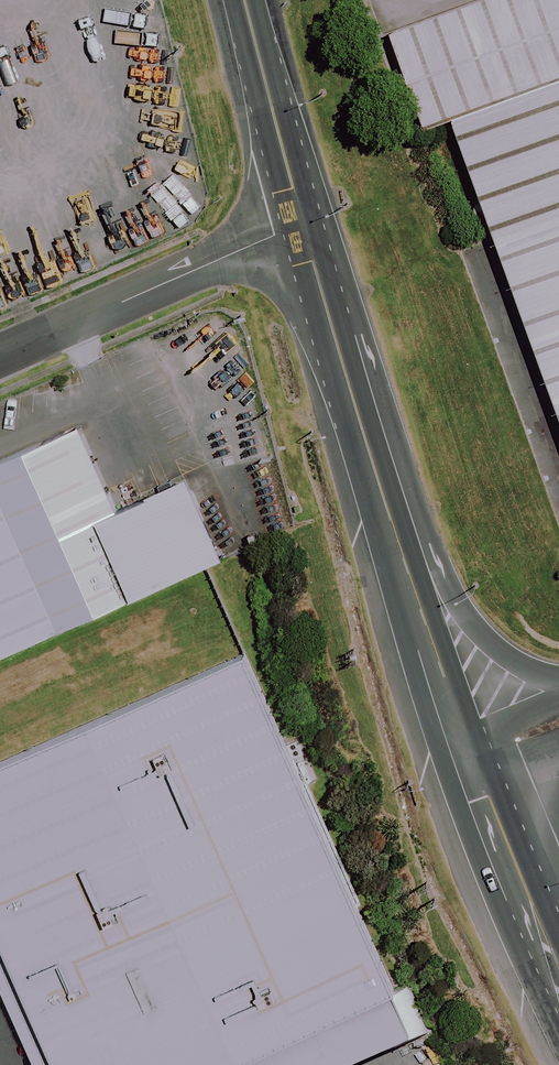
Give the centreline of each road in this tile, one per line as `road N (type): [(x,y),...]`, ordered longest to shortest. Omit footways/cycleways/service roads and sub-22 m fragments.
road 1 (residential): [(303,224),(0,355)]
road 2 (secondary): [(386,503),(303,224)]
road 3 (secondary): [(474,754),(386,503)]
road 4 (secondary): [(386,503),(469,617),(529,672),(558,686)]
road 5 (secondary): [(558,985),(474,754)]
road 6 (secondary): [(303,224),(246,0)]

